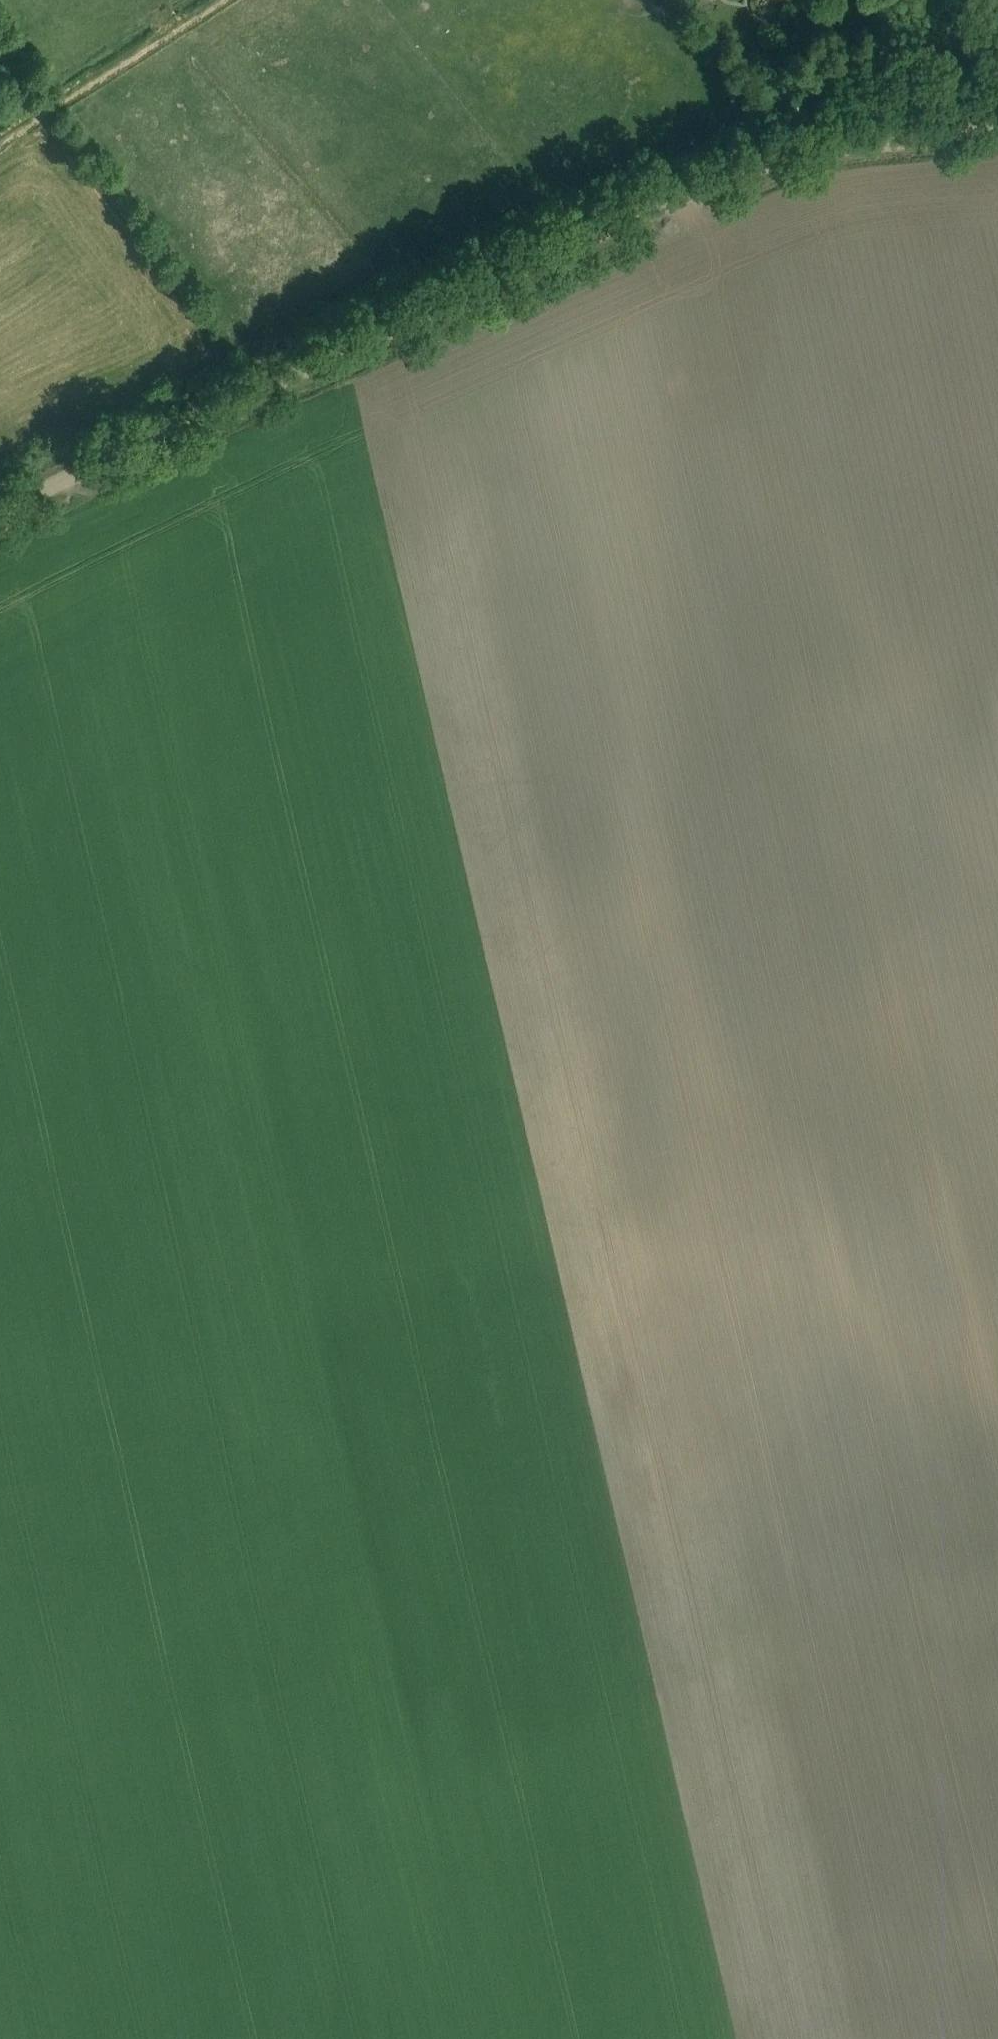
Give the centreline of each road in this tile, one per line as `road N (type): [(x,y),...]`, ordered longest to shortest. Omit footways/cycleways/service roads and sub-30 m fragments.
road 1 (track): [(0,509),(186,419),(762,165),(997,131)]
road 2 (track): [(0,142),(217,0)]

